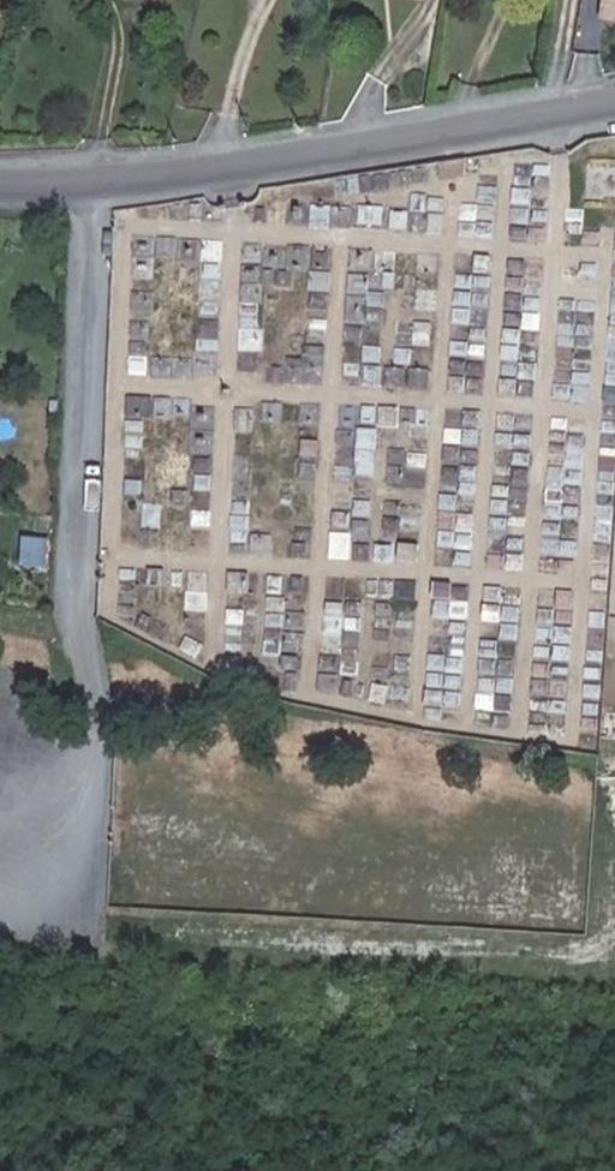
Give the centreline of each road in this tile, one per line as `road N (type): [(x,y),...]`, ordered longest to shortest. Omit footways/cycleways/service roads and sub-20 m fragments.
road 1 (tertiary): [(0,191),(134,198),(399,167),(614,126)]

